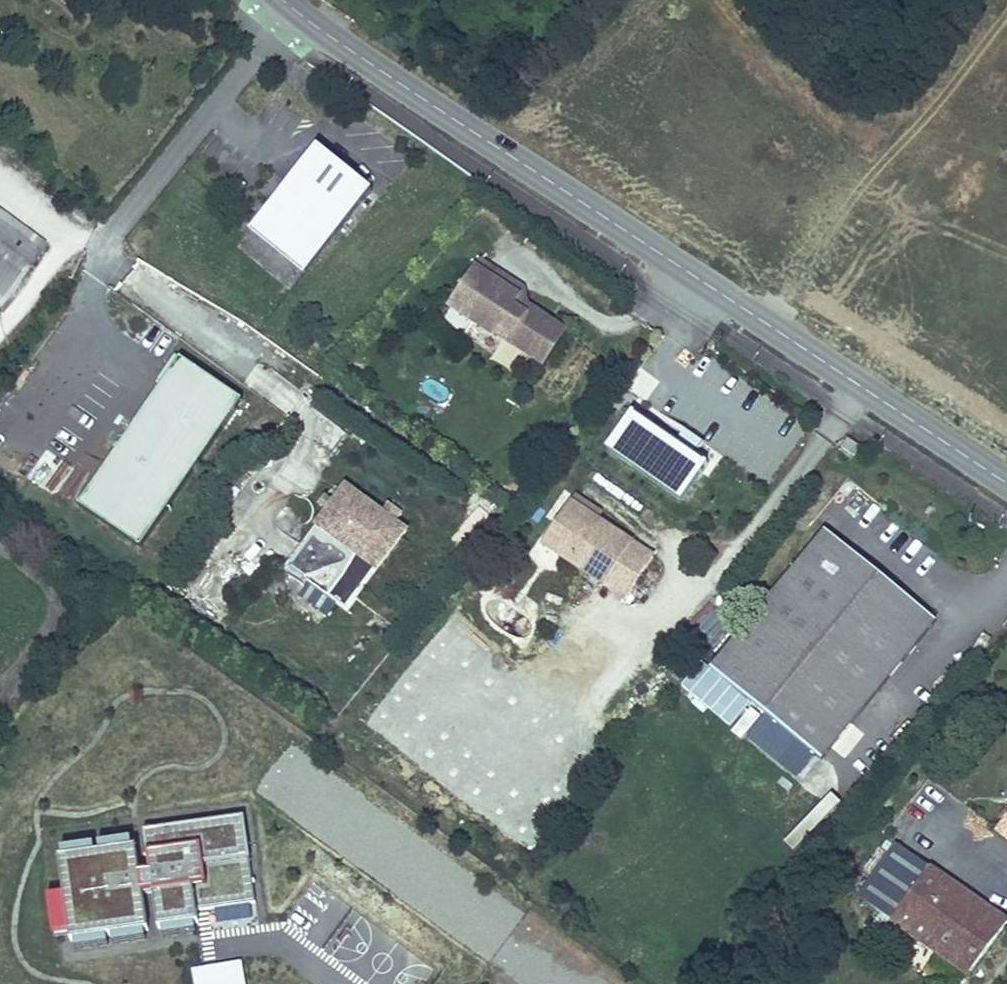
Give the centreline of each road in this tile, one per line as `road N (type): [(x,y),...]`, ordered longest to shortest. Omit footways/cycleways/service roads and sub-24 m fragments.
road 1 (tertiary): [(1006,484),(283,0)]
road 2 (track): [(922,122),(893,133),(861,132),(834,116),(765,66),(720,0)]
road 3 (track): [(922,122),(746,311)]
road 4 (track): [(1006,22),(922,122)]

